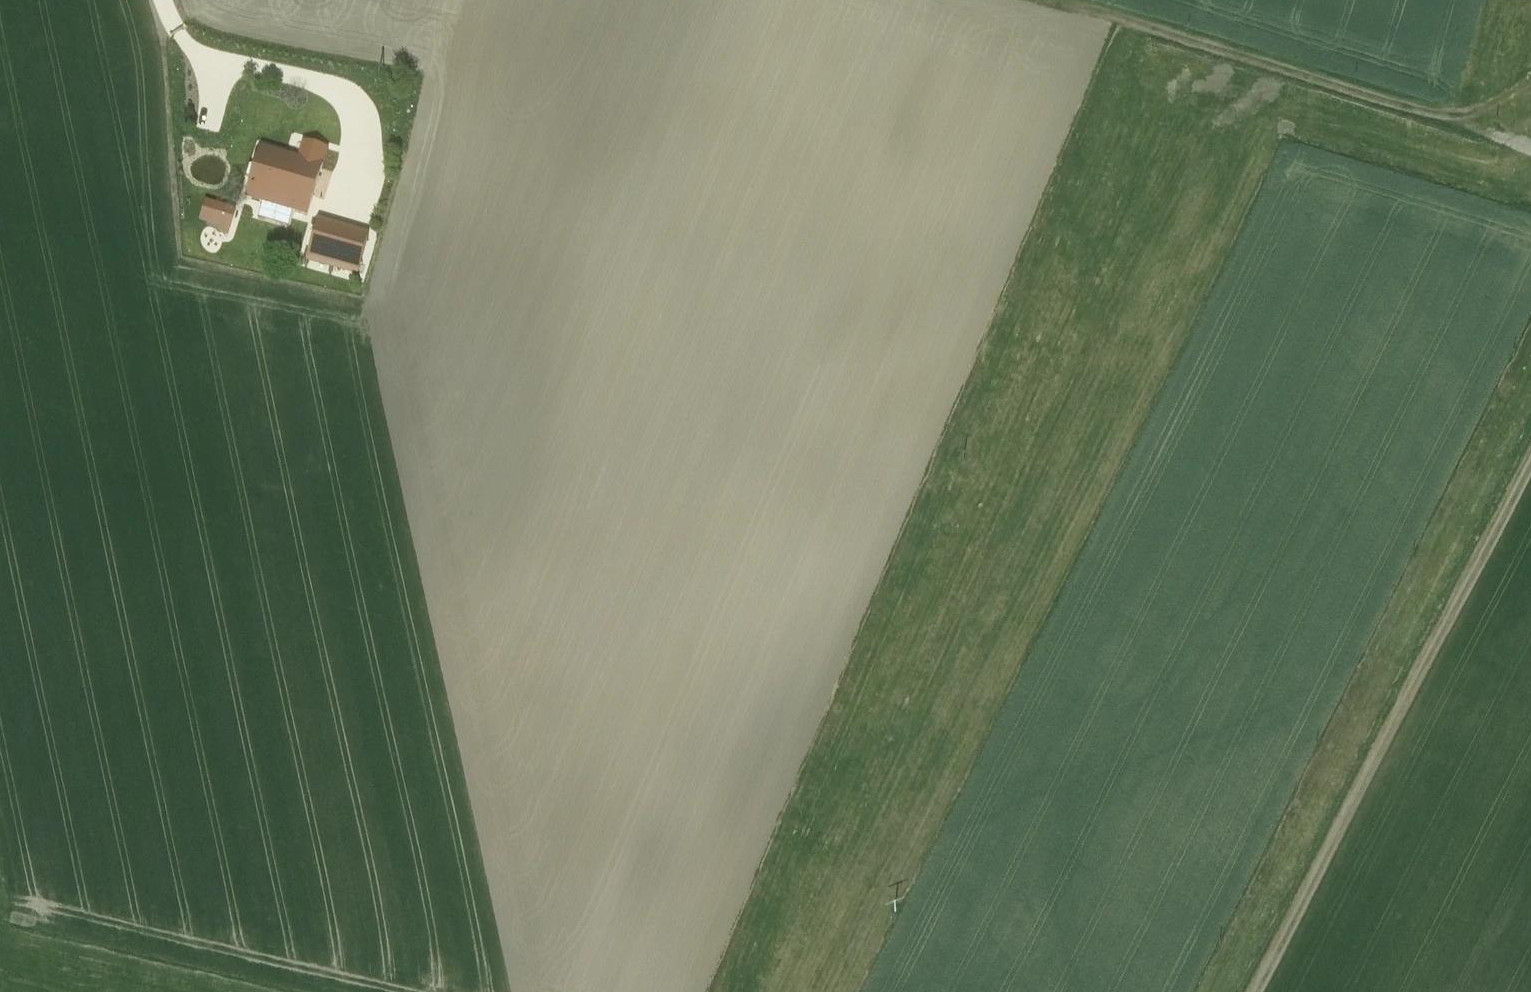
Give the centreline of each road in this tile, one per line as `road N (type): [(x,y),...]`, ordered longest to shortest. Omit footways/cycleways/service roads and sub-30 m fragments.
road 1 (track): [(1257,991),(1530,456)]

